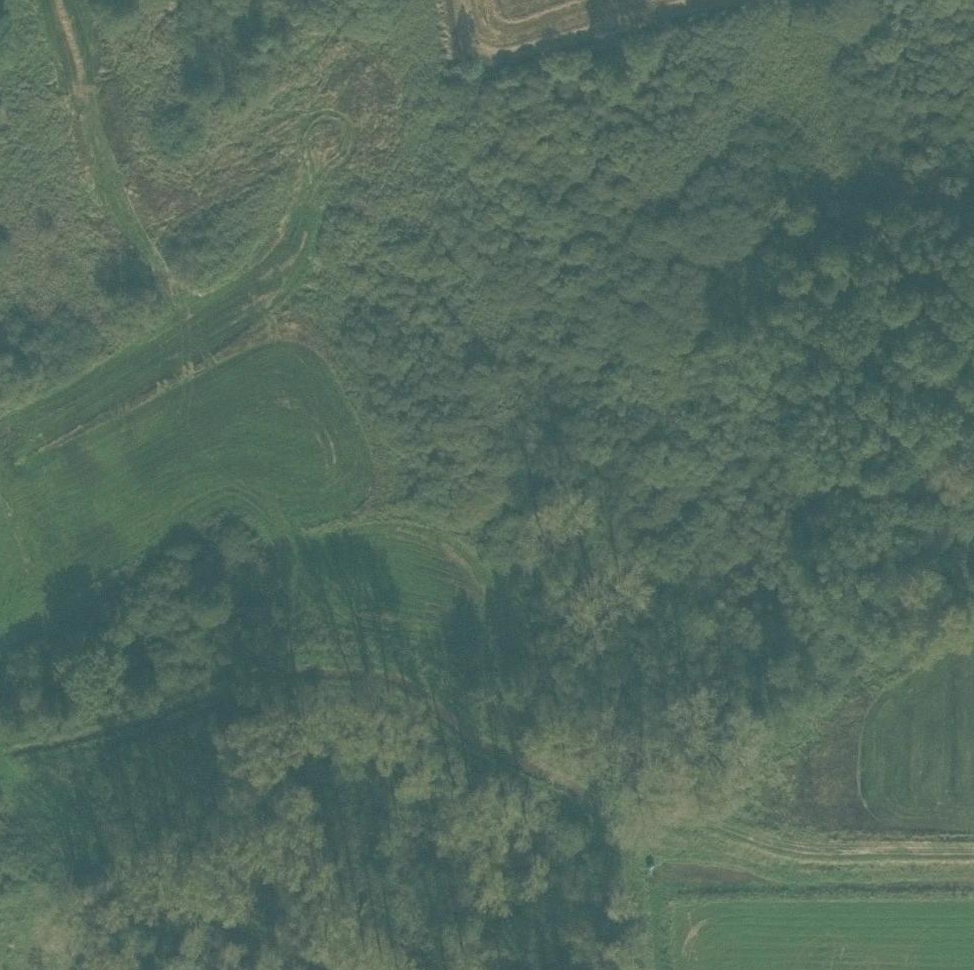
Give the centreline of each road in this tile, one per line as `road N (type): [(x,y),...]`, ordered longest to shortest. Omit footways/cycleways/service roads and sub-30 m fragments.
road 1 (track): [(630,969),(623,863),(637,822),(653,810),(803,851),(973,851)]
road 2 (track): [(0,764),(108,868),(338,969)]

